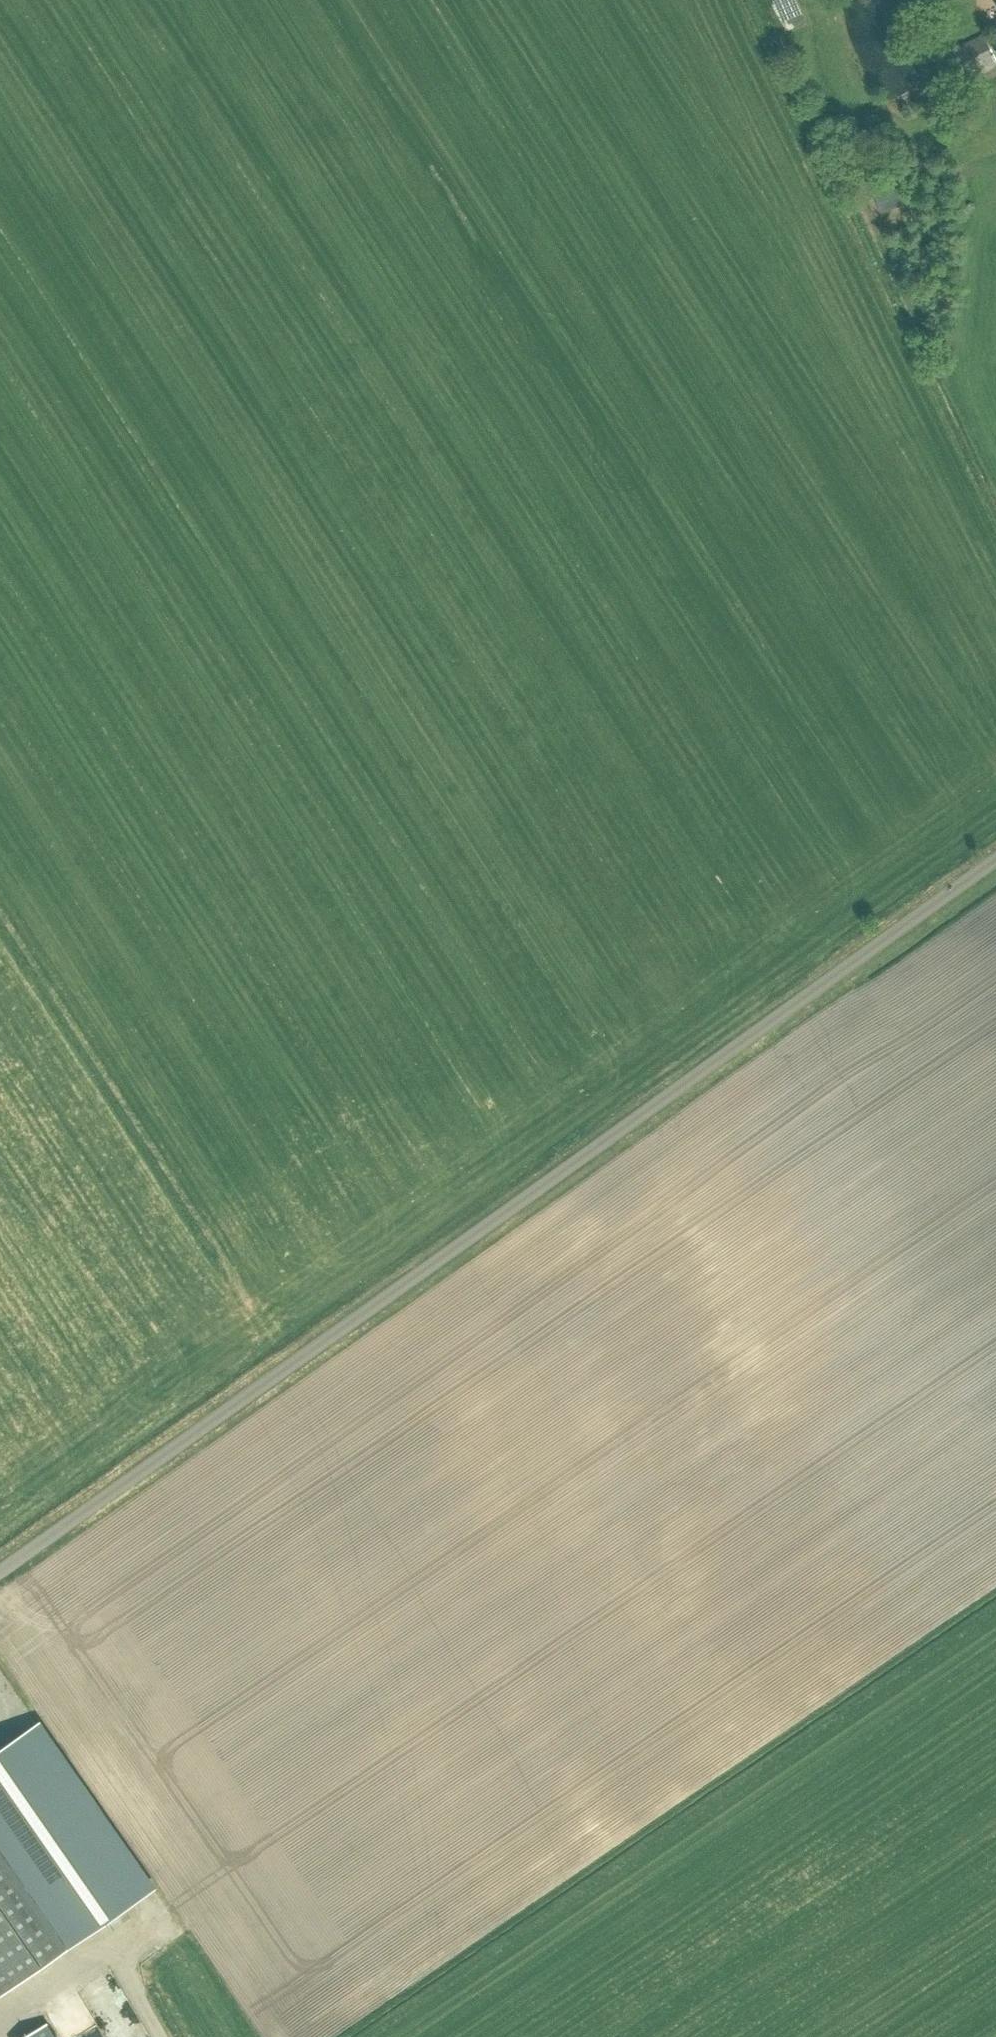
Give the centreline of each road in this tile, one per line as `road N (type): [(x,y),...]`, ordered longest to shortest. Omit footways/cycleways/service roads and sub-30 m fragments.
road 1 (unclassified): [(0,1564),(995,857)]

